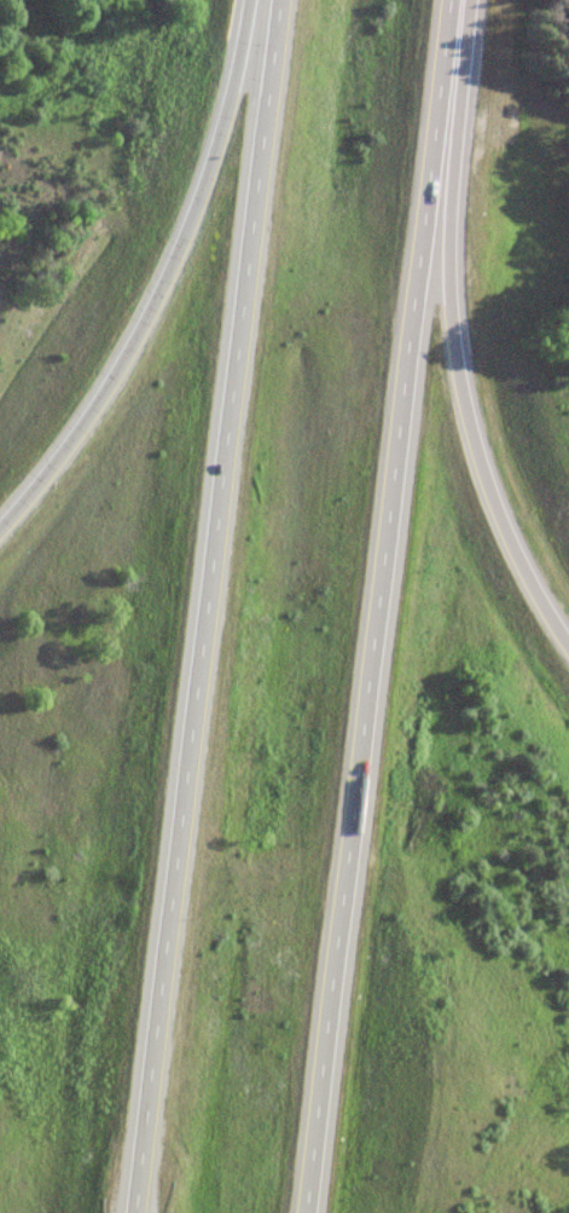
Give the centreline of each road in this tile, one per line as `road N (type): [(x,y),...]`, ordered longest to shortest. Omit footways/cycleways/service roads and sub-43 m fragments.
road 1 (motorway): [(276,0),(132,1212)]
road 2 (motorway): [(304,1212),(448,0)]
road 3 (motorway): [(568,647),(486,484),(452,341),(448,180),(466,0)]
road 4 (motorway): [(245,0),(219,120),(170,262),(66,443),(0,522)]

